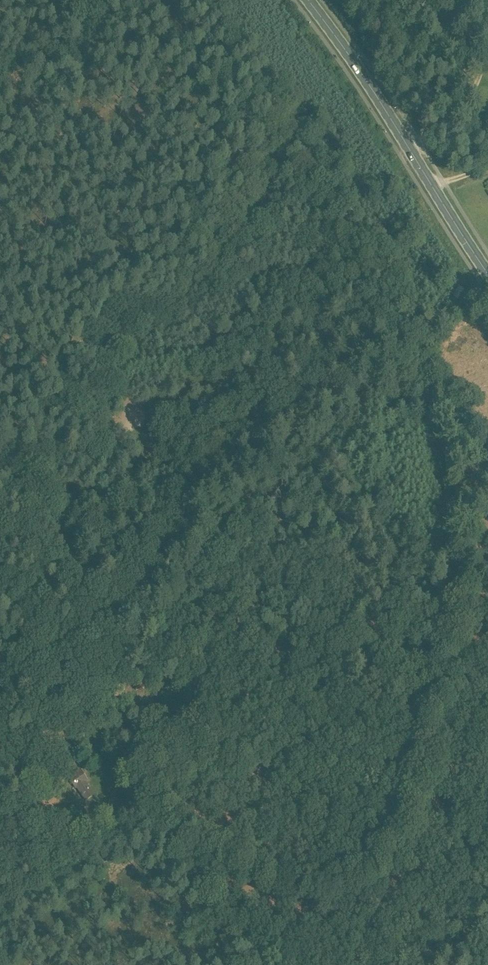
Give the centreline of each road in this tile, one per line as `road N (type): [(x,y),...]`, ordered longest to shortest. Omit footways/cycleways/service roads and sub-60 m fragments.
road 1 (primary): [(487,274),(309,0)]

